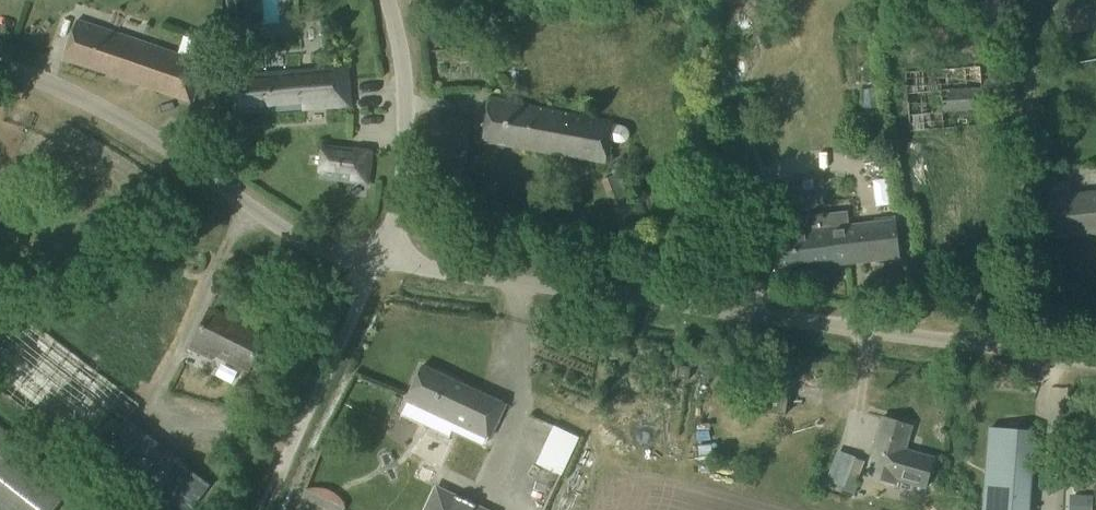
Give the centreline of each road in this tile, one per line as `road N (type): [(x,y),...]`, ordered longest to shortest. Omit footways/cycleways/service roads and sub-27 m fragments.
road 1 (unclassified): [(1095,354),(375,255)]
road 2 (unclassified): [(375,255),(304,240),(140,129),(0,56)]
road 3 (unclassified): [(375,255),(394,228),(407,105),(384,0)]
road 4 (unclassified): [(279,476),(375,255)]

